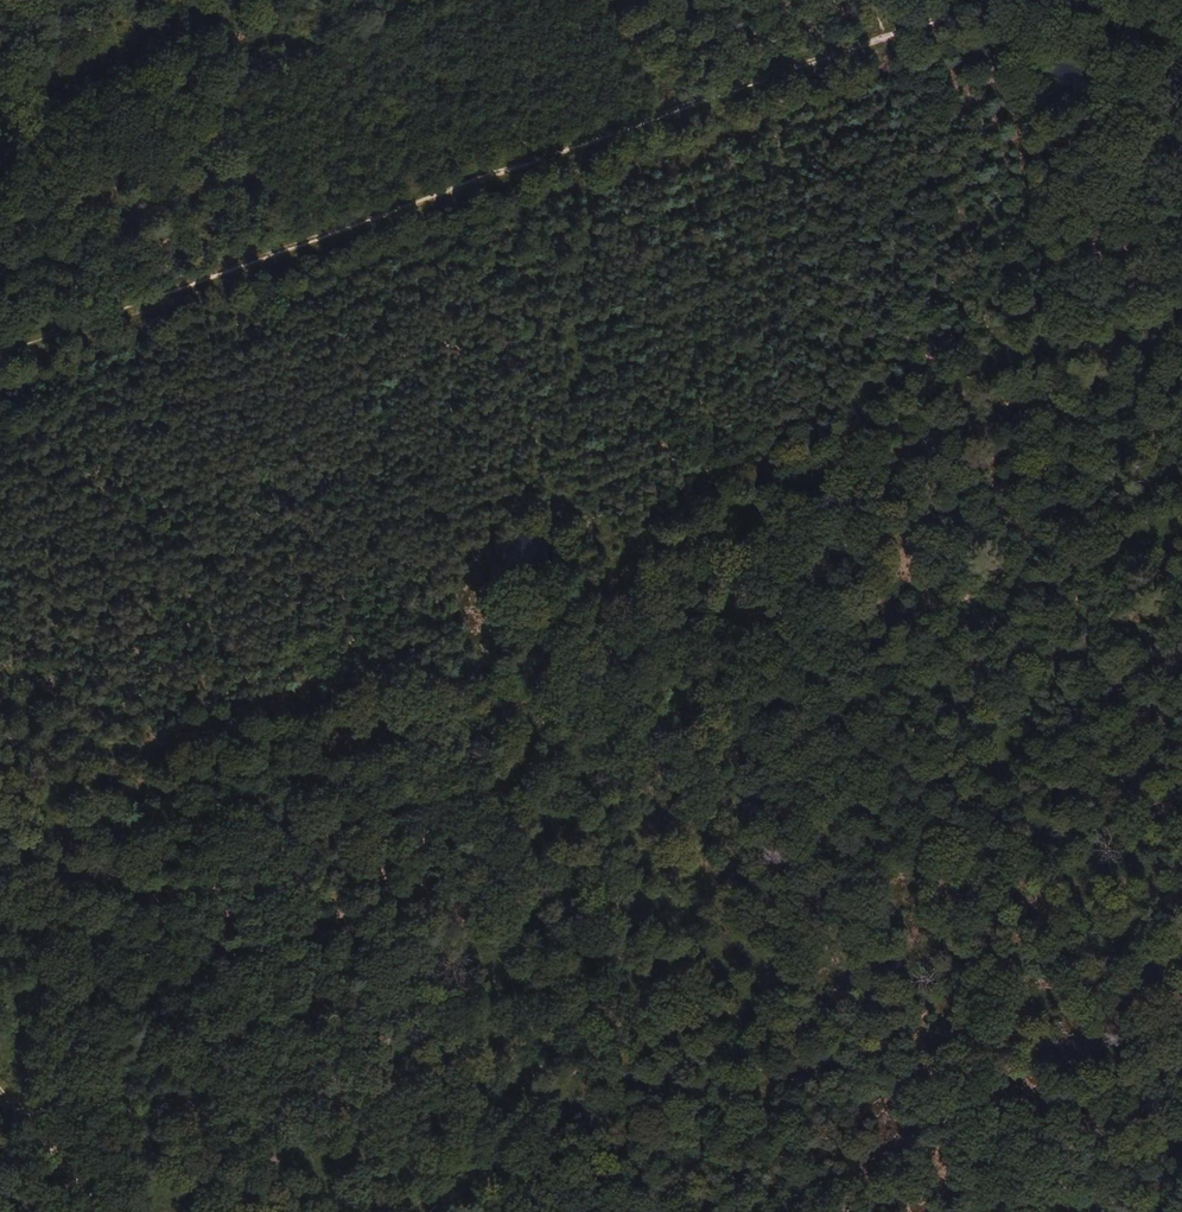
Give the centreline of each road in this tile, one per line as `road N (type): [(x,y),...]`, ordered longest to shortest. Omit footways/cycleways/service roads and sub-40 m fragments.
road 1 (track): [(0,354),(995,0)]
road 2 (track): [(100,1211),(0,1094)]

